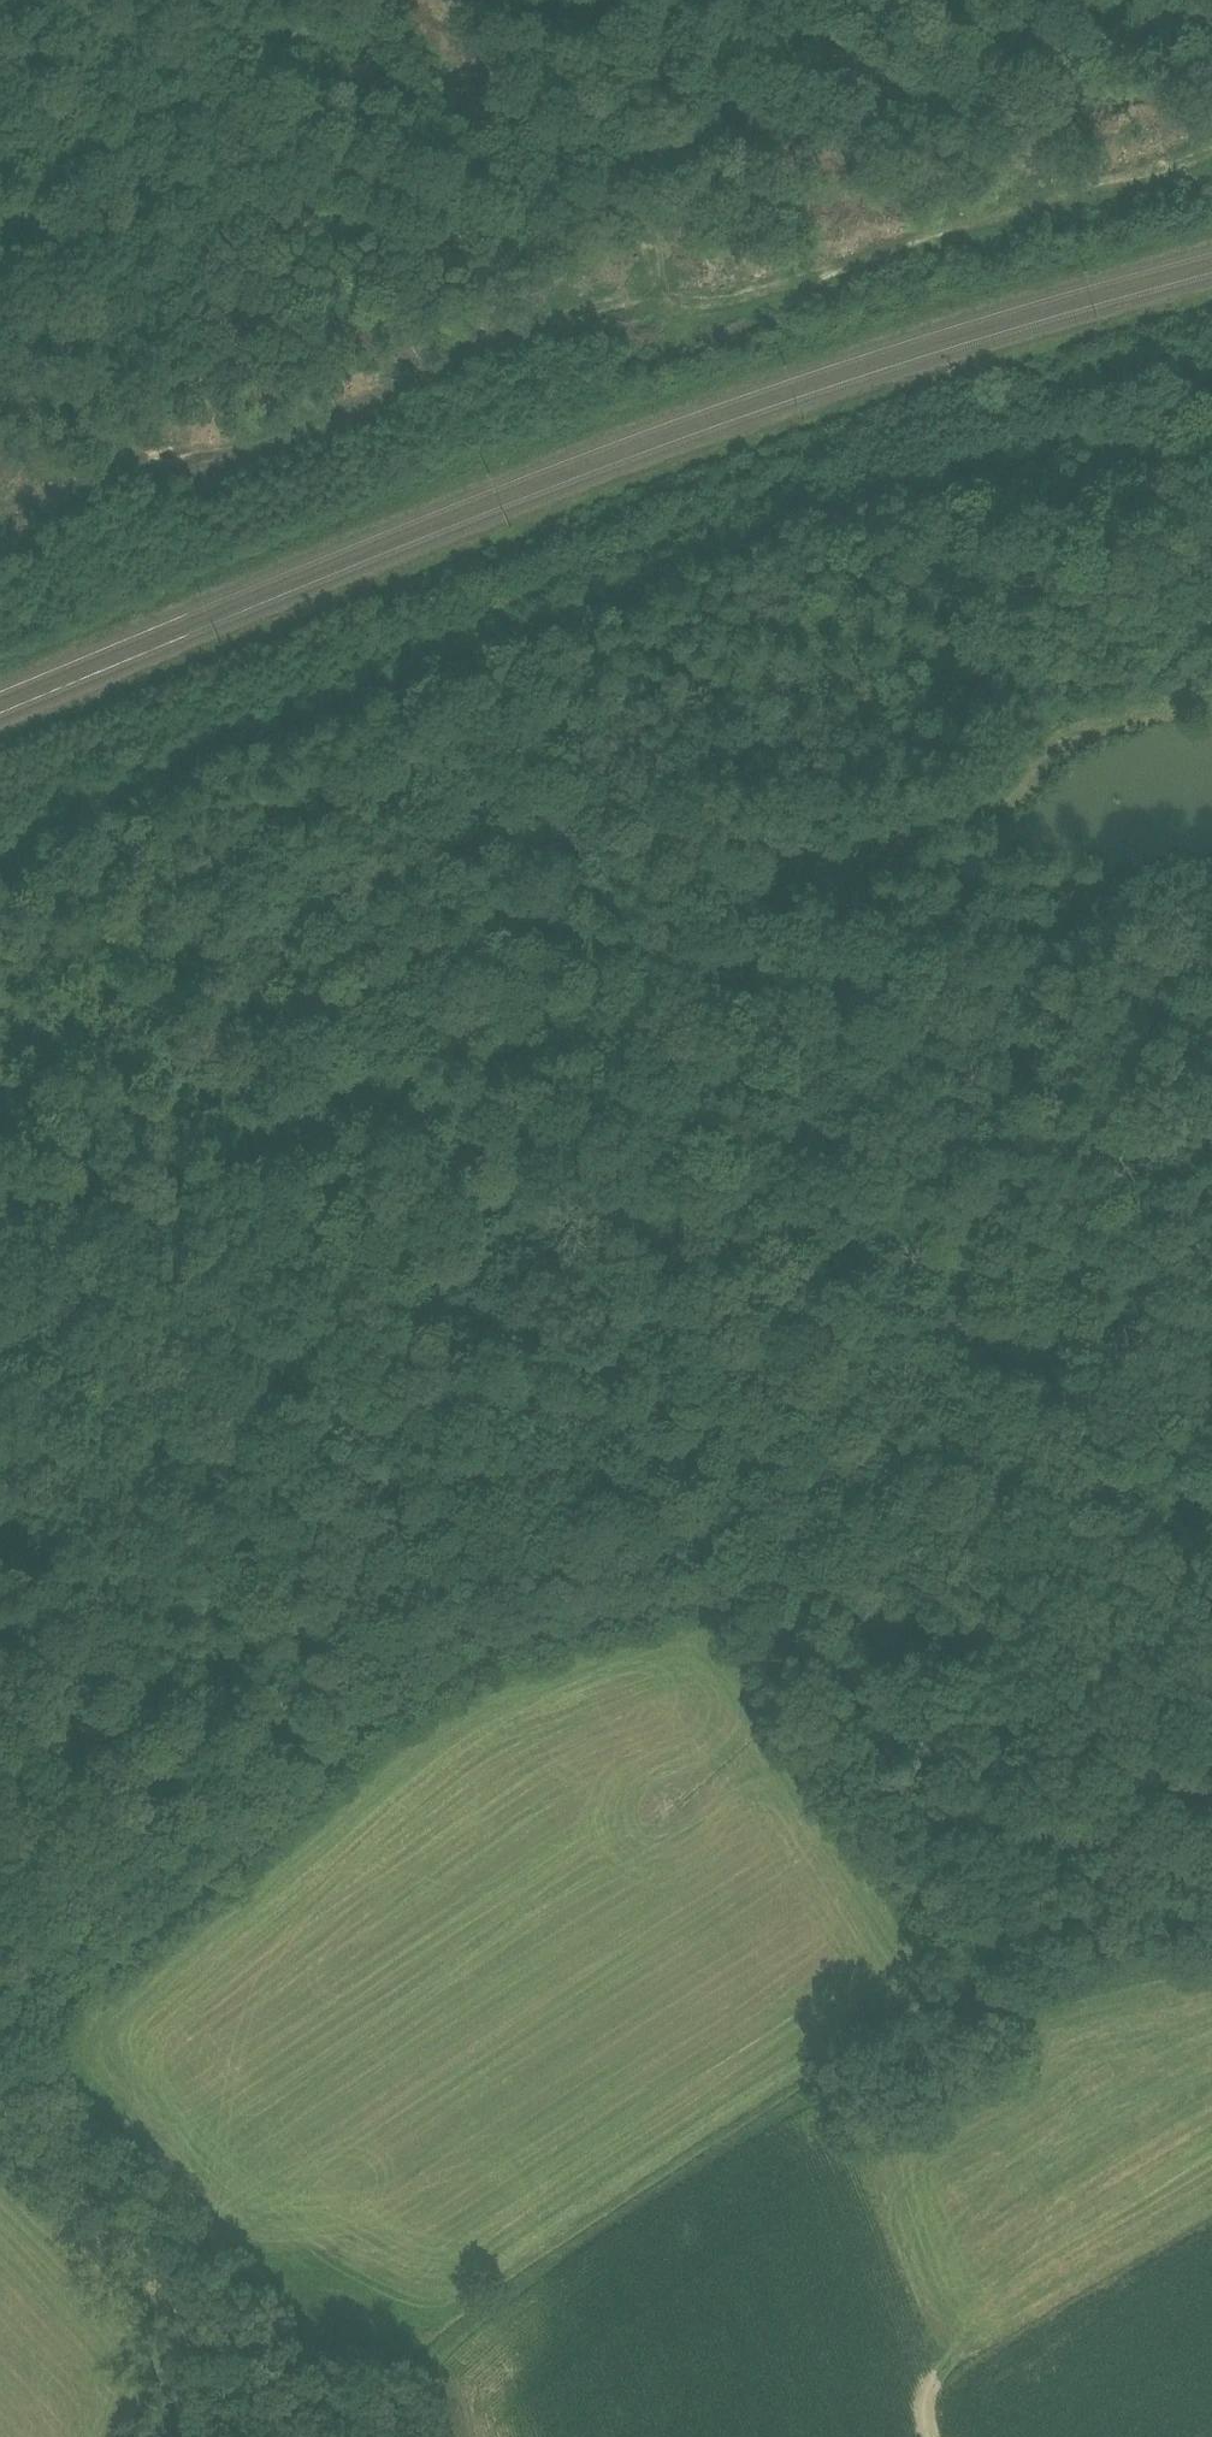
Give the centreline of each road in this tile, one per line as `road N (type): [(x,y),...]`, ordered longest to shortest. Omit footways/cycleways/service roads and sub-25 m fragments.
road 1 (track): [(176,2436),(191,2383),(167,2315),(0,2112)]
road 2 (track): [(962,2436),(952,2328),(889,2150)]

